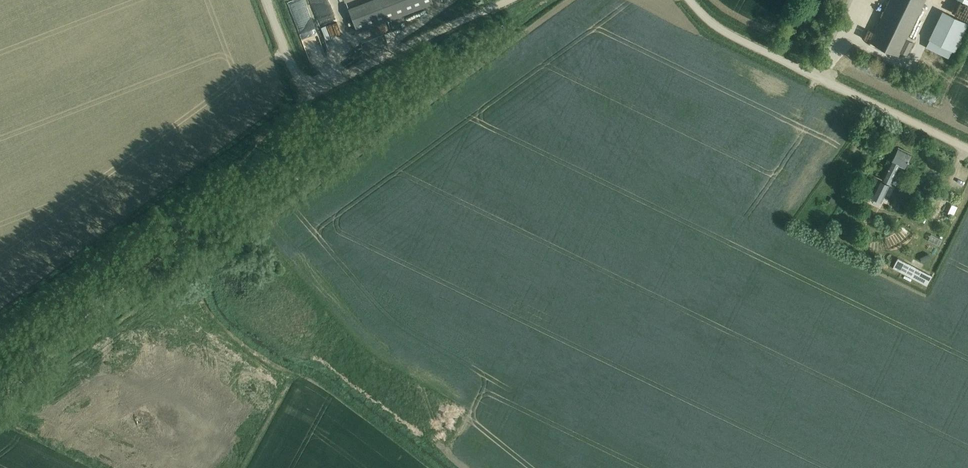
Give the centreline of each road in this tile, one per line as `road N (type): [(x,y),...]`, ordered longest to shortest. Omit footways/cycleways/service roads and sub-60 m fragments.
road 1 (unclassified): [(511,0),(314,89),(292,67),(266,0)]
road 2 (unclassified): [(967,150),(709,22),(690,0)]
road 3 (track): [(372,127),(538,0)]

